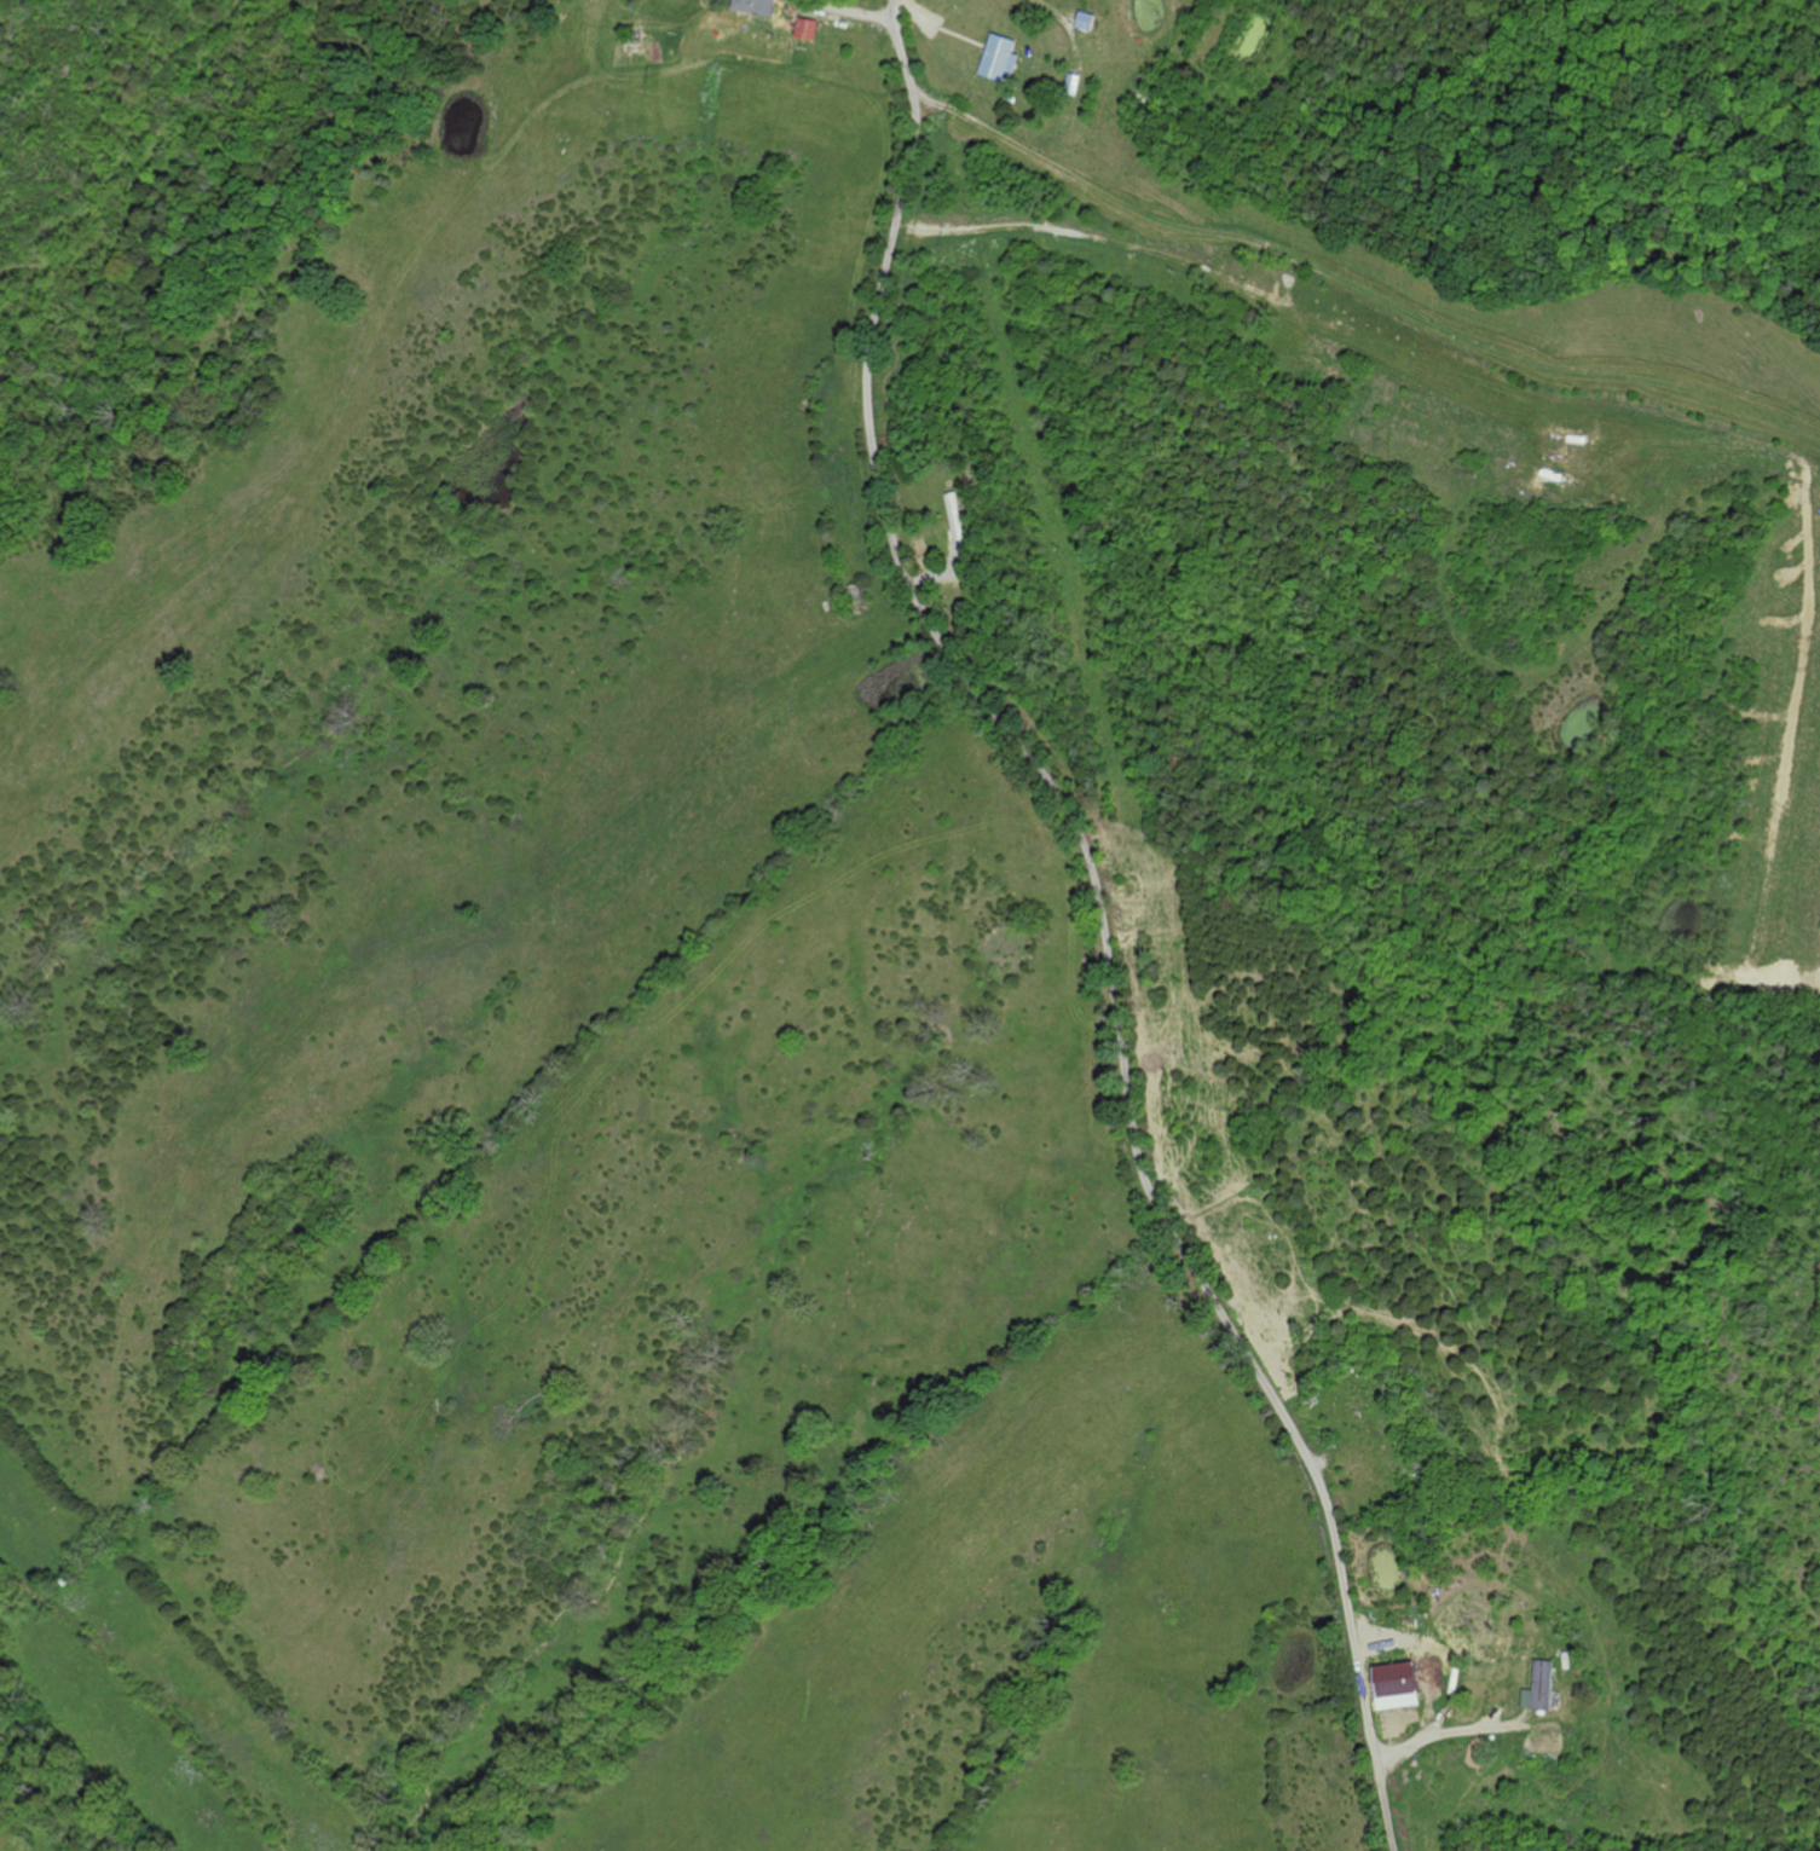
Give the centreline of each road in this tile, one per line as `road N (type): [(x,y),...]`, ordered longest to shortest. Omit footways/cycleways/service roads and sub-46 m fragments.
road 1 (residential): [(1396,1850),(1323,1493),(1169,1231),(1143,1169),(1107,916),(1086,834),(944,644),(890,520),(873,409),(874,351),(917,122),(897,41),(897,0)]

